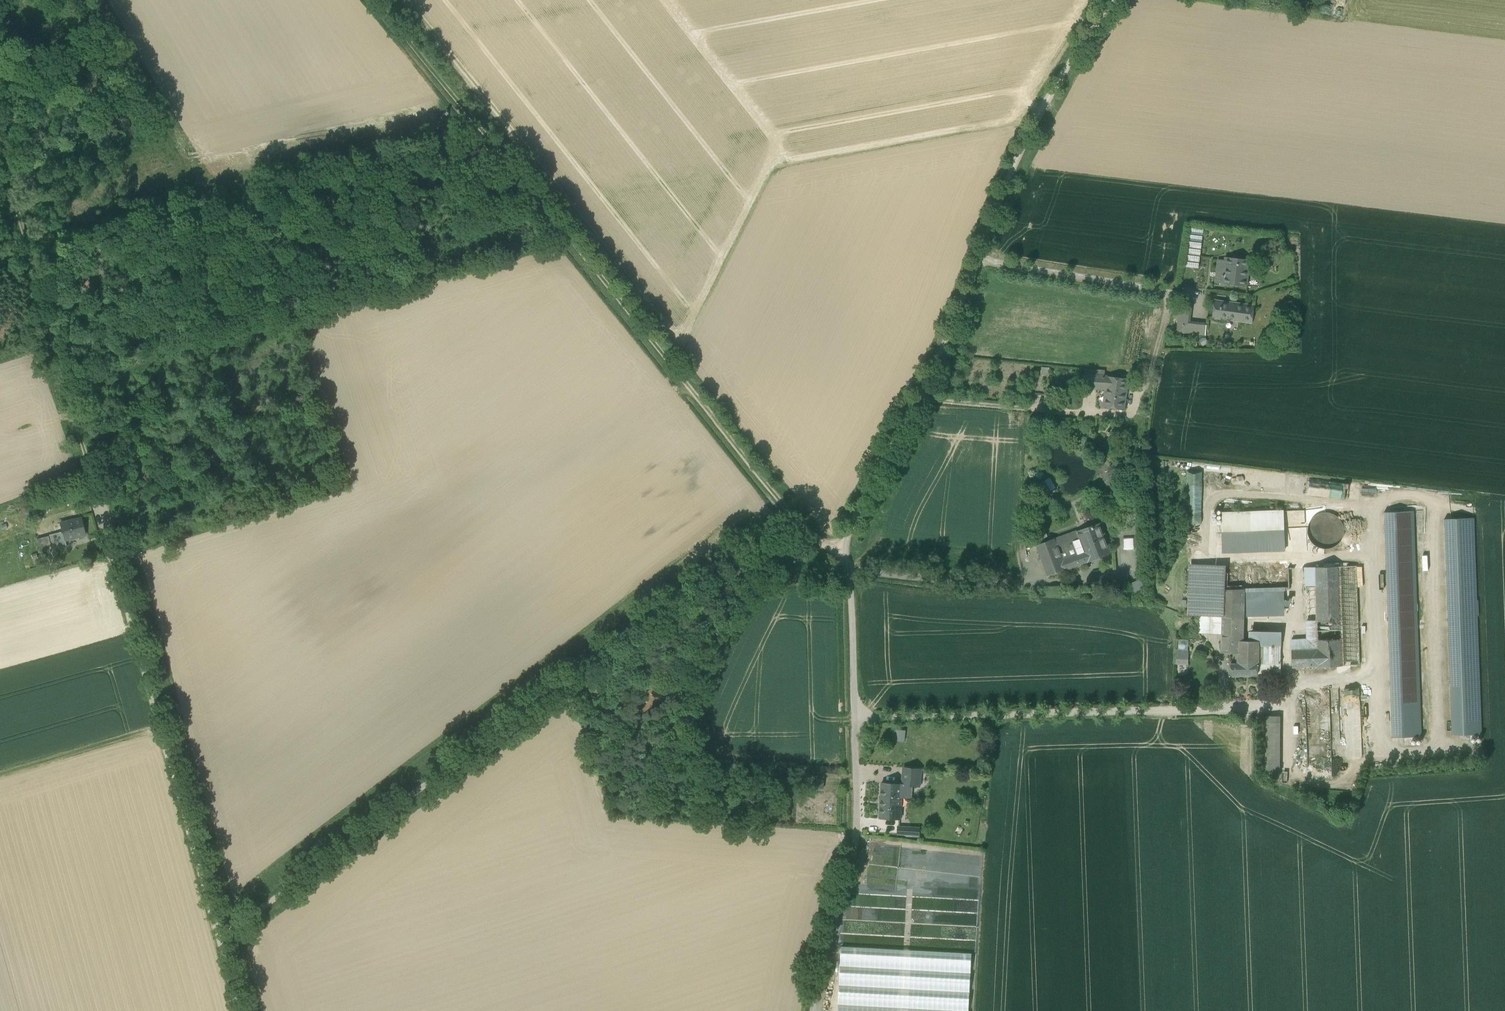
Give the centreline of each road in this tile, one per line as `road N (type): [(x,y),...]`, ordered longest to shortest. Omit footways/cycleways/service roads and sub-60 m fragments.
road 1 (unclassified): [(222,938),(789,509),(822,544),(846,553)]
road 2 (track): [(378,0),(789,509)]
road 3 (unclassified): [(1111,0),(1045,99),(915,398),(845,530),(846,553)]
road 4 (unclassified): [(102,504),(222,938)]
road 5 (track): [(0,148),(102,504),(46,524)]
road 6 (unclassified): [(856,721),(1242,716)]
road 7 (unclassified): [(856,721),(852,858),(817,1010)]
road 8 (track): [(1173,292),(974,257)]
road 9 (track): [(1099,413),(915,398)]
road 10 (unclassified): [(846,553),(859,633),(856,721)]

